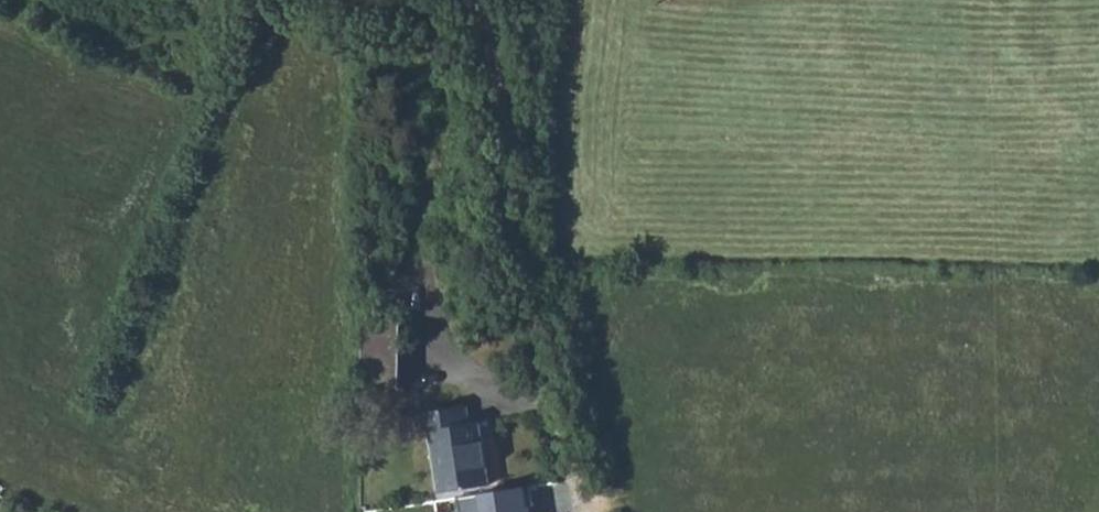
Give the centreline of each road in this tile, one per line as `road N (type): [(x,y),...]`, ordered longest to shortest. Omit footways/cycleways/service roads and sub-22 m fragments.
road 1 (track): [(477,0),(530,218),(549,370)]
road 2 (residential): [(549,370),(583,511)]

